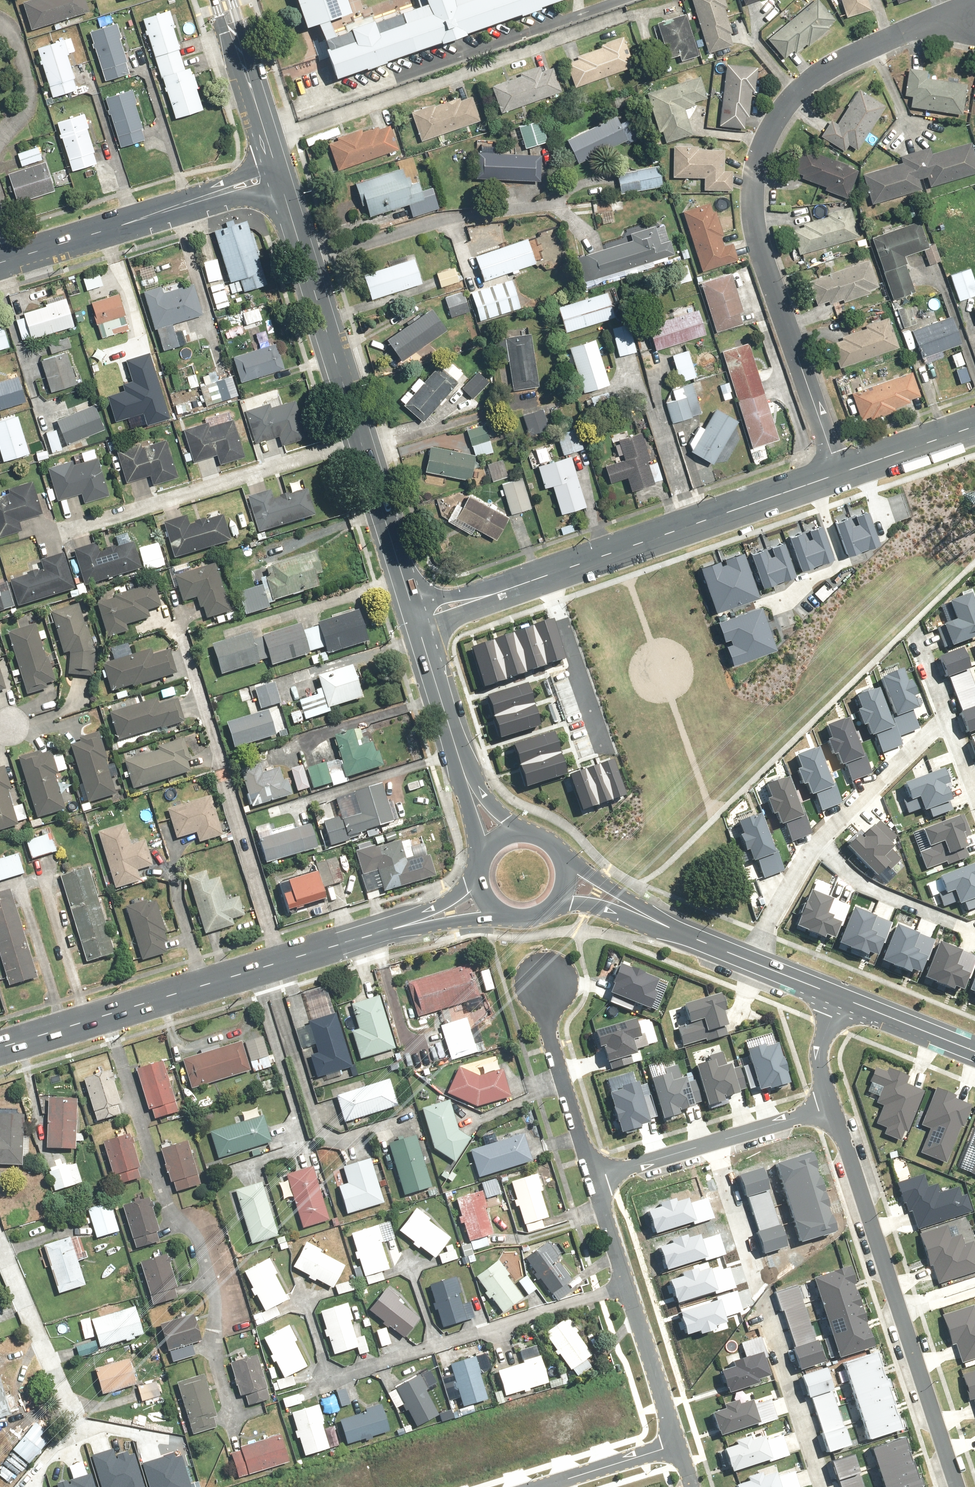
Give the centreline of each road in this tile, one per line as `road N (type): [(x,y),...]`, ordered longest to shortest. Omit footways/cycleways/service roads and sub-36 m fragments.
road 1 (residential): [(974,20),(903,34),(817,78),(786,103),(757,161),(758,240),(836,470)]
road 2 (secondary): [(416,620),(277,174)]
road 3 (secondary): [(836,470),(416,620)]
road 4 (secondary): [(0,1045),(389,929)]
road 5 (residential): [(958,1486),(831,1109)]
road 6 (residential): [(825,1486),(717,1142)]
road 7 (residential): [(307,1384),(628,1287)]
road 8 (tertiary): [(277,174),(0,261)]
road 9 (residential): [(545,982),(543,1008),(593,1177)]
road 10 (secondary): [(277,174),(222,0)]
road 11 (residential): [(814,841),(945,716)]
road 12 (residential): [(814,841),(849,874),(971,926)]
road 13 (secondary): [(464,774),(416,620)]
road 14 (residential): [(628,1287),(678,1440)]
road 15 (residential): [(678,1440),(528,1486)]
road 16 (secondary): [(974,422),(836,470)]
road 17 (tertiary): [(841,998),(974,1050)]
road 18 (residential): [(748,960),(814,841)]
road 19 (tertiary): [(560,855),(671,928)]
road 20 (residential): [(717,1142),(593,1177)]

